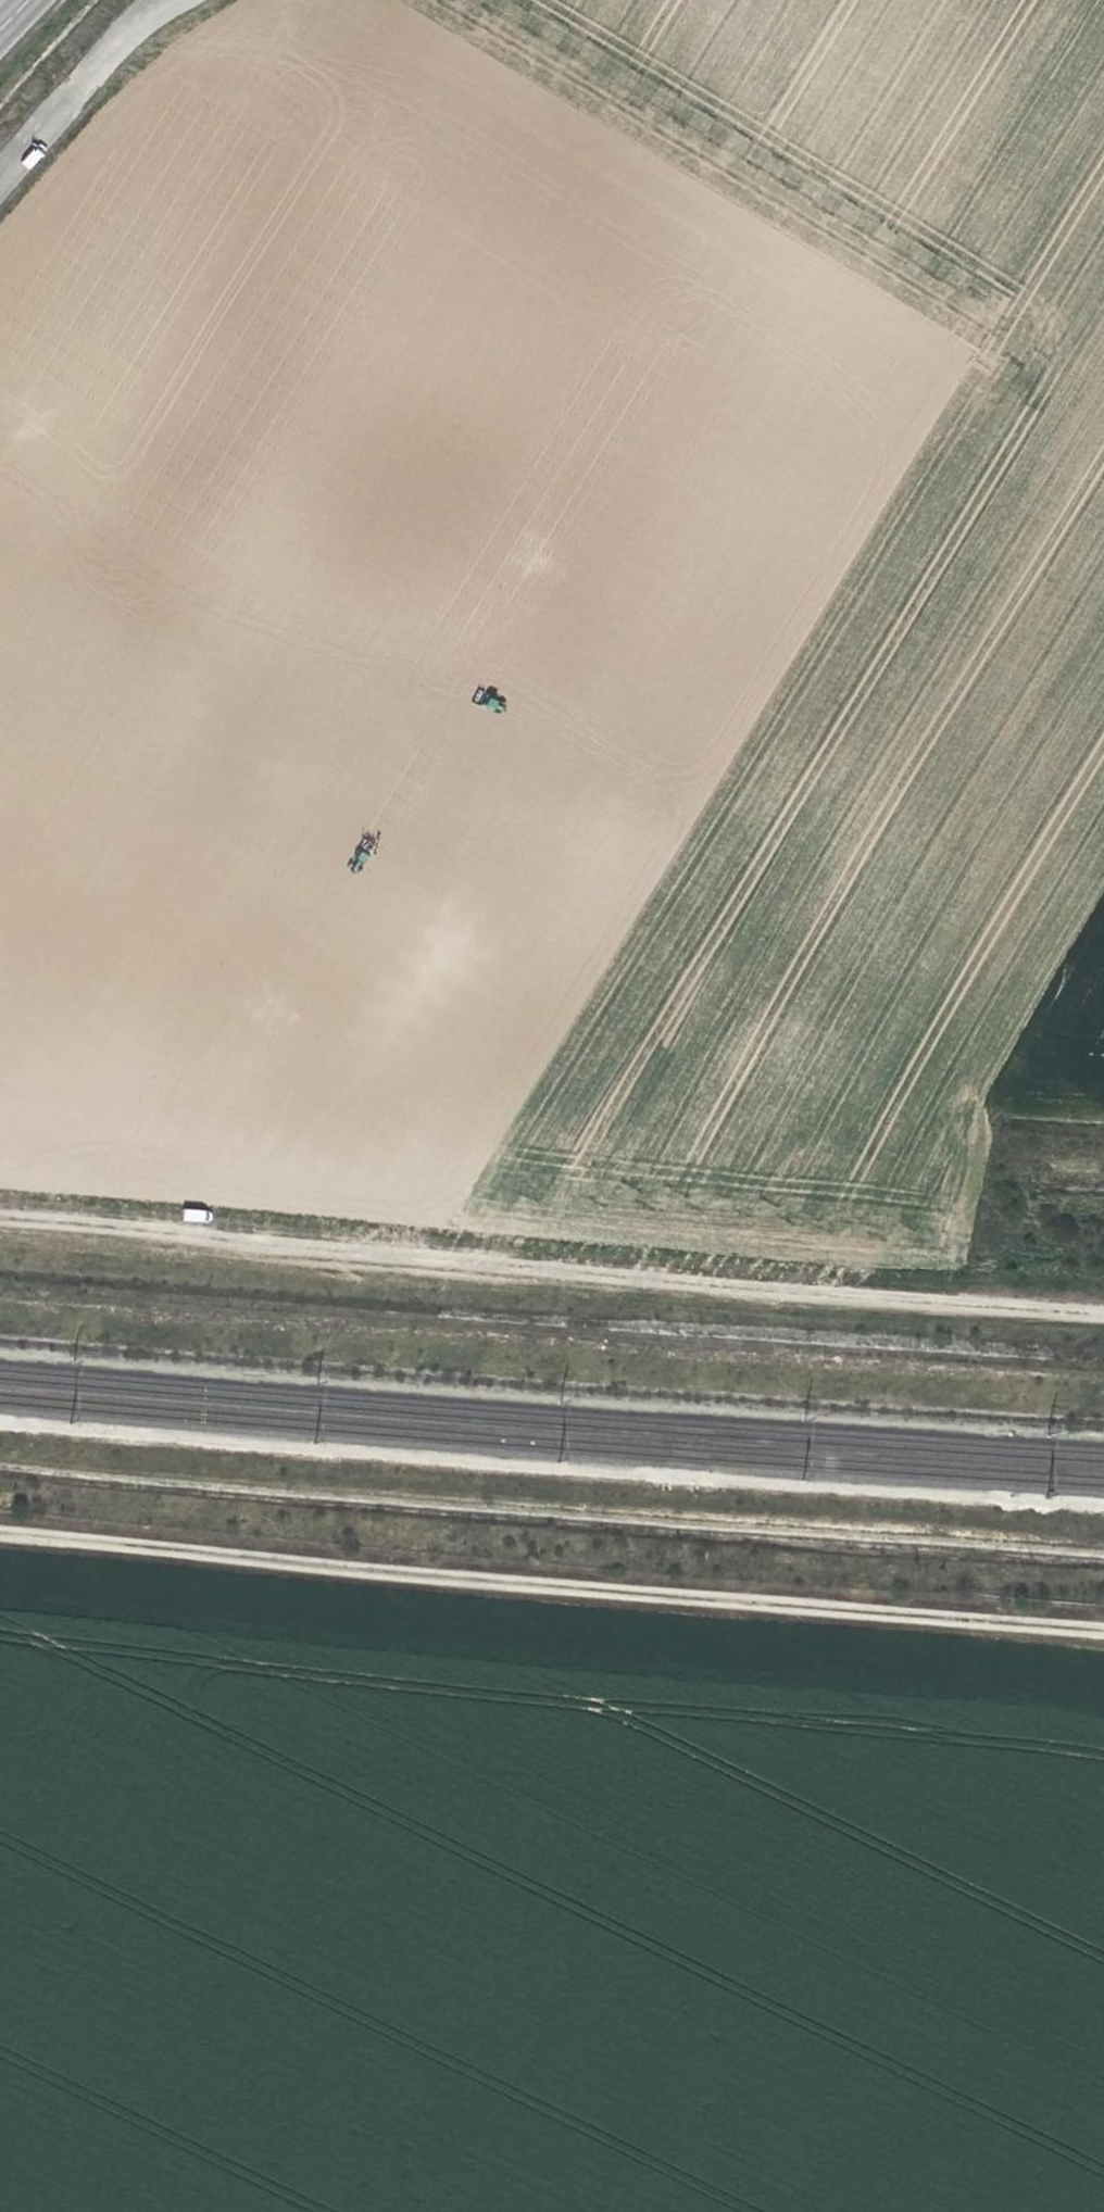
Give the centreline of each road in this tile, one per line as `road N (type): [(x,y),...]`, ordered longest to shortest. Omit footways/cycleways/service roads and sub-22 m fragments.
road 1 (track): [(1103,1634),(0,1527)]
road 2 (unclassified): [(172,0),(128,25),(0,175)]

